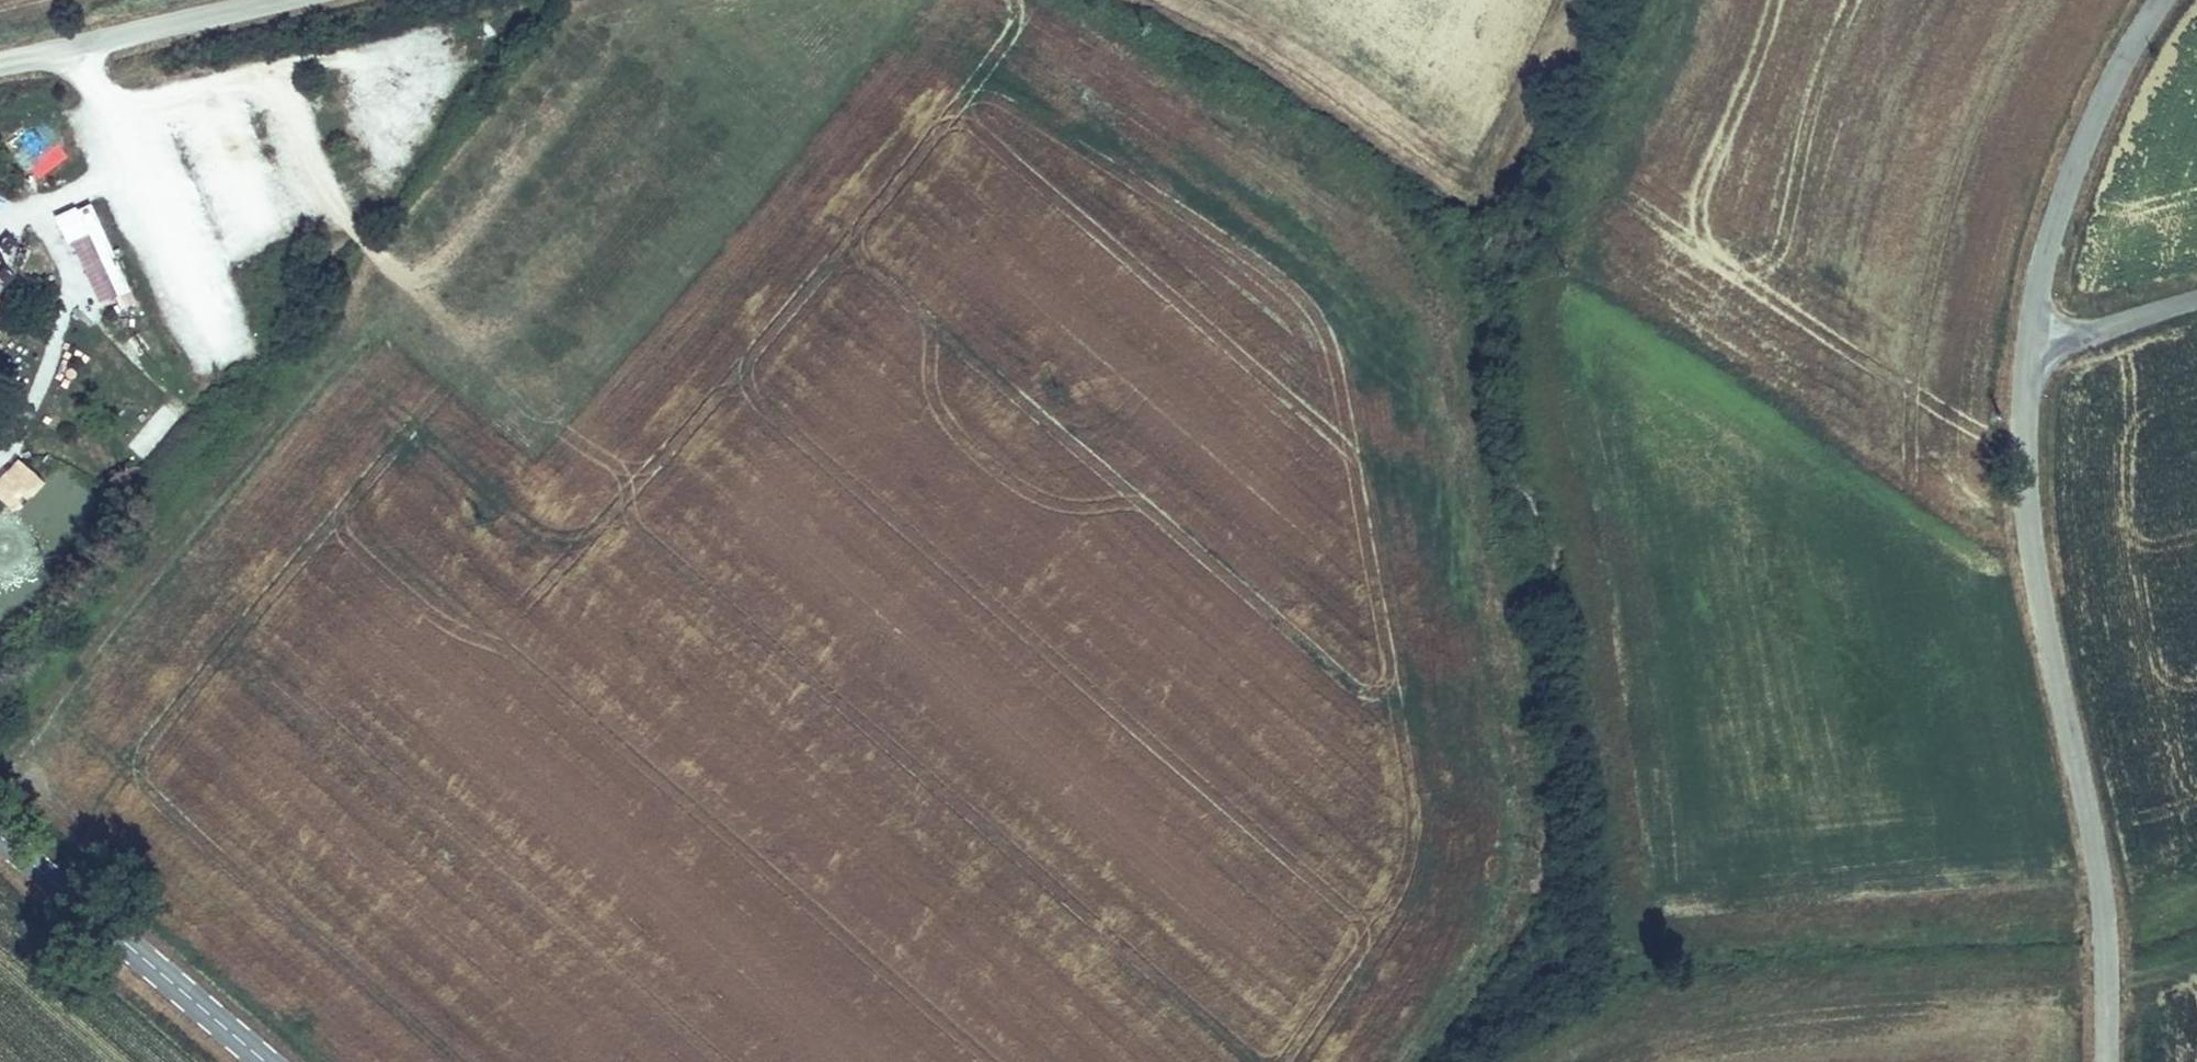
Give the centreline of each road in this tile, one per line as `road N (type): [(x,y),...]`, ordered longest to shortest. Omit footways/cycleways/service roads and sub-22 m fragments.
road 1 (tertiary): [(2106,1061),(2099,864),(2047,638),(2027,502),(2030,342)]
road 2 (tertiary): [(2030,342),(2066,186),(2112,80),(2165,0)]
road 3 (secondary): [(0,839),(259,1061)]
road 4 (tertiary): [(258,0),(0,65)]
road 5 (unclassified): [(2030,342),(2196,301)]

